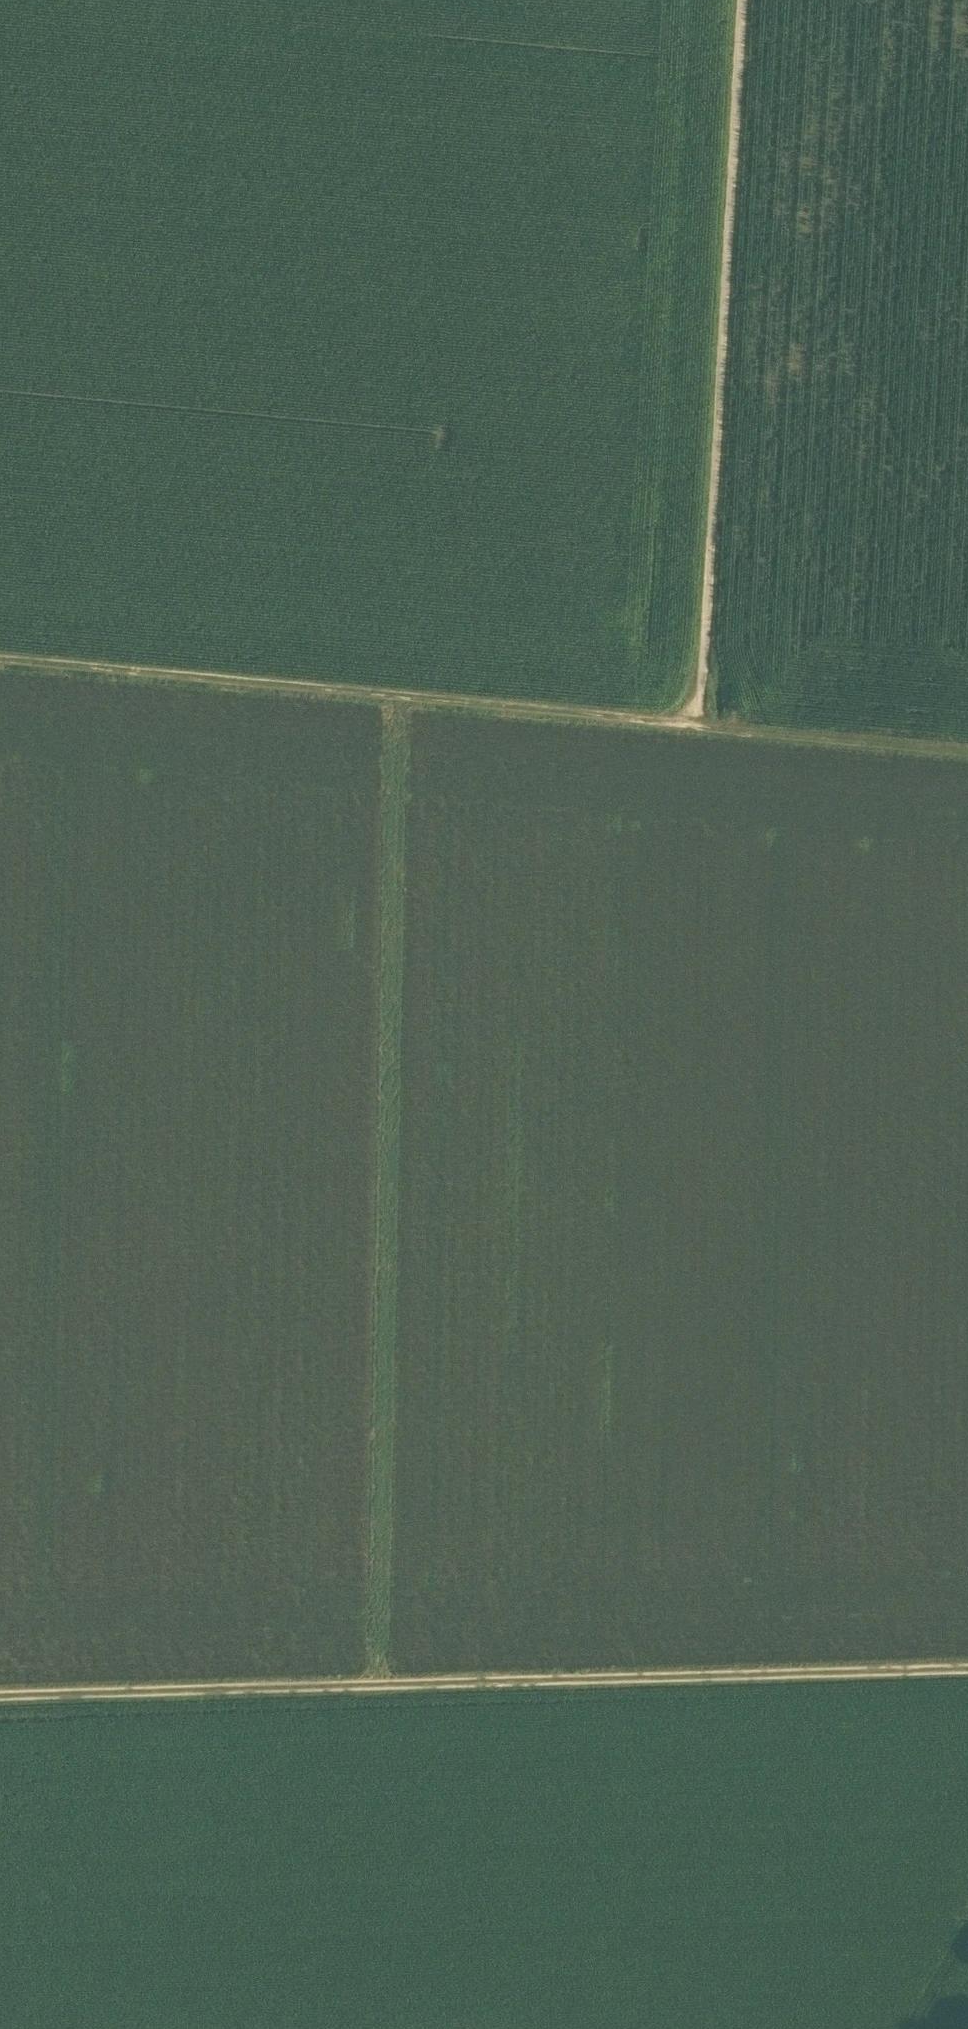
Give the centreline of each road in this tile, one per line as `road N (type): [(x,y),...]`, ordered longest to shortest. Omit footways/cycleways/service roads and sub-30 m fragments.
road 1 (track): [(967,1667),(0,1695)]
road 2 (track): [(682,719),(701,684),(744,0)]
road 3 (track): [(0,660),(682,719)]
road 4 (track): [(682,719),(967,747)]

